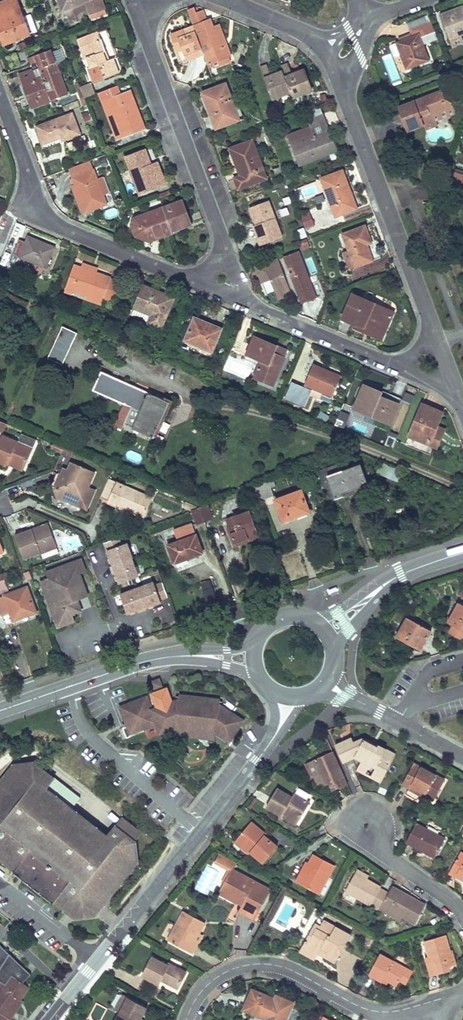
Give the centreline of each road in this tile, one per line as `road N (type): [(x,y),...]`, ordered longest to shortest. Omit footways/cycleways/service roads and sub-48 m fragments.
road 1 (residential): [(50,1019),(268,748)]
road 2 (residential): [(0,99),(39,202),(57,225),(191,280)]
road 3 (residential): [(432,324),(350,109),(345,75)]
road 4 (residential): [(390,1013),(260,963),(209,980),(193,997),(188,1019)]
road 5 (residential): [(220,243),(145,38)]
road 6 (primary): [(0,711),(162,658)]
road 7 (residential): [(259,310),(390,364)]
road 8 (residential): [(462,912),(367,827)]

